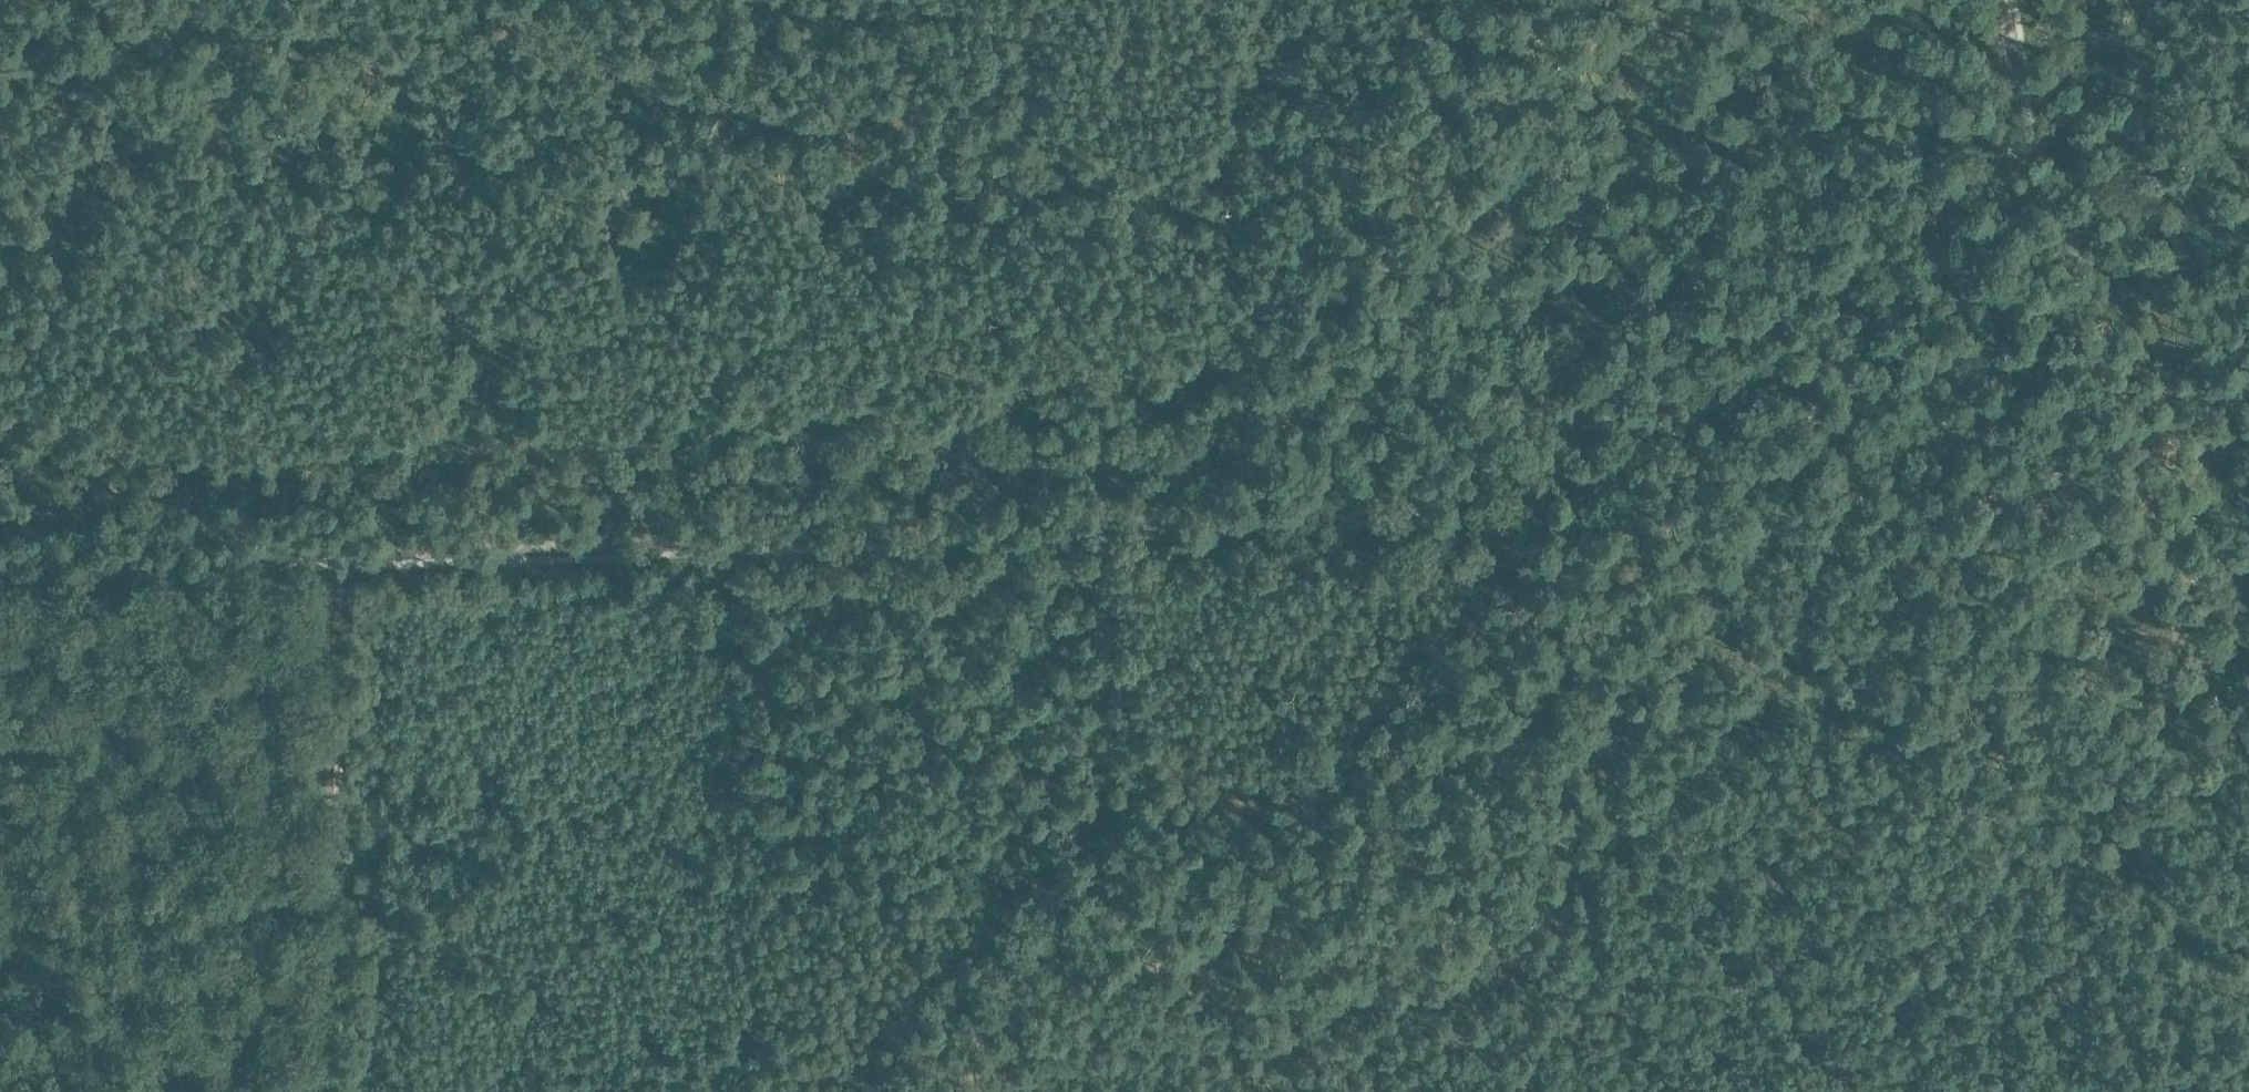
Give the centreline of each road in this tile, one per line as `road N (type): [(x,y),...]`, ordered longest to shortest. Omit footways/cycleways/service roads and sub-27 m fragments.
road 1 (track): [(342,561),(1390,517),(1556,484),(1608,460),(1987,203),(2017,150),(2002,0)]
road 2 (track): [(354,1091),(336,935),(342,561)]
road 3 (track): [(0,573),(342,561)]

